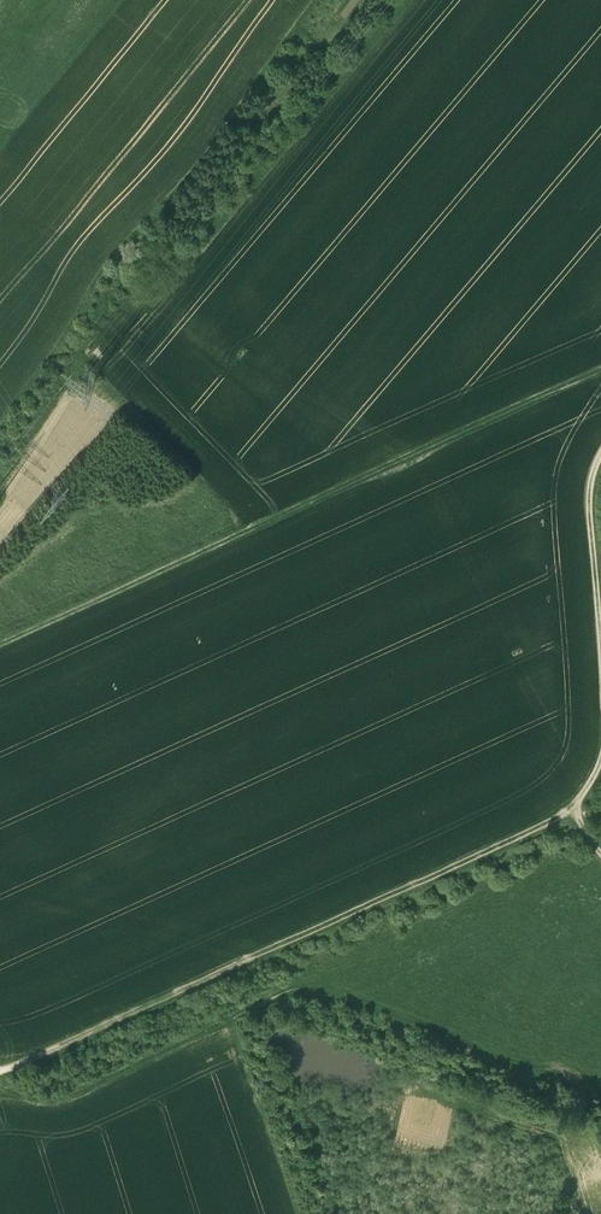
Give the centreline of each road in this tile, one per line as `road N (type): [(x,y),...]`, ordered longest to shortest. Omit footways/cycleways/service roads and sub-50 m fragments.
road 1 (track): [(0,648),(600,371)]
road 2 (track): [(576,814),(62,1048)]
road 3 (track): [(5,1073),(29,1105),(48,1112),(266,1003),(291,995),(316,1000)]
road 4 (track): [(600,657),(588,503),(600,453)]
road 5 (track): [(0,199),(145,299)]

